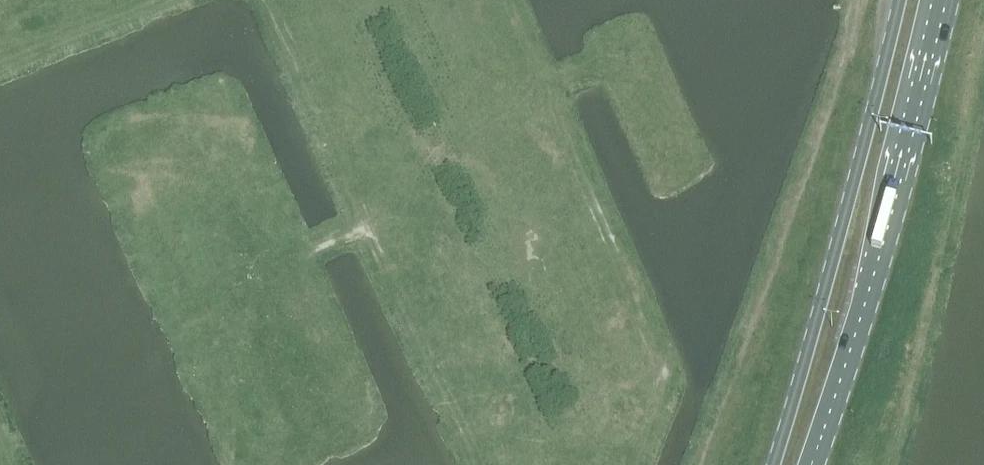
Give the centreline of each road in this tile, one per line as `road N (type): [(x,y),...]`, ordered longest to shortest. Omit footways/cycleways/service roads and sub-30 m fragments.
road 1 (primary): [(810,464),(877,256),(940,0)]
road 2 (primary): [(899,0),(773,464)]

